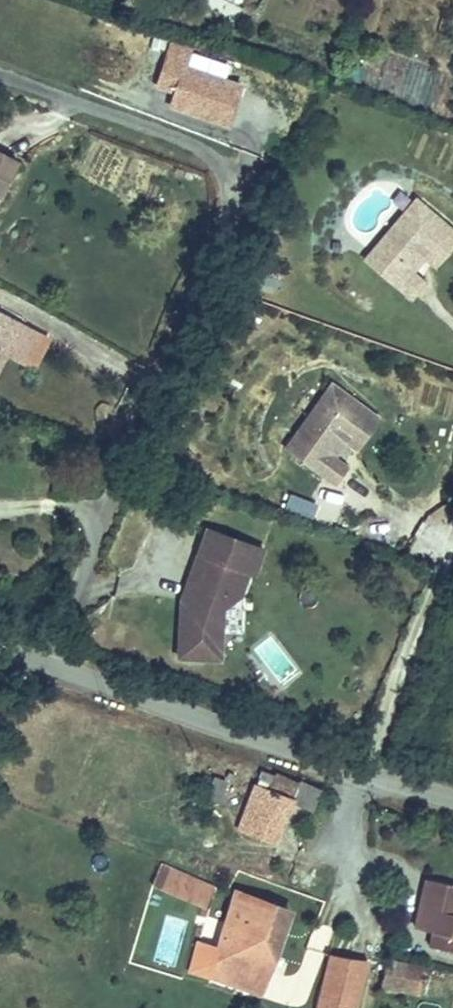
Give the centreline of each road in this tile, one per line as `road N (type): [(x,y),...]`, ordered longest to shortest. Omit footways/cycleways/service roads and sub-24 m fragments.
road 1 (residential): [(452,800),(0,650)]

